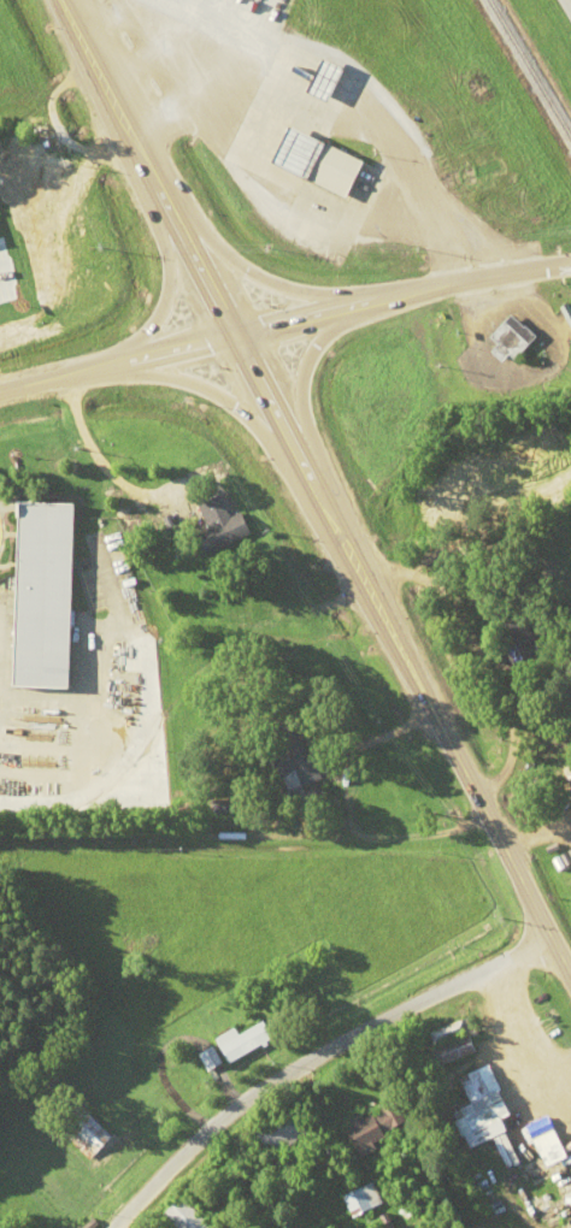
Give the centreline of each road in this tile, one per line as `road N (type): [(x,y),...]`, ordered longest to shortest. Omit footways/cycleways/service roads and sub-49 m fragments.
road 1 (primary): [(570,979),(59,0)]
road 2 (residential): [(236,333),(570,262)]
road 3 (residential): [(412,1227),(440,1193),(458,1132),(452,952)]
road 4 (primary): [(101,367),(188,383),(229,406),(328,514)]
road 5 (tertiary): [(0,392),(236,333)]
road 6 (primary): [(360,302),(251,272),(159,191)]
road 7 (primary): [(148,171),(169,261),(165,300),(140,340),(101,367)]
road 8 (primary): [(312,484),(304,367),(326,331),(360,302)]
road 9 (residential): [(336,1023),(212,1114)]
road 10 (residential): [(570,1054),(458,1132)]
road 11 (residential): [(336,1023),(452,952)]

